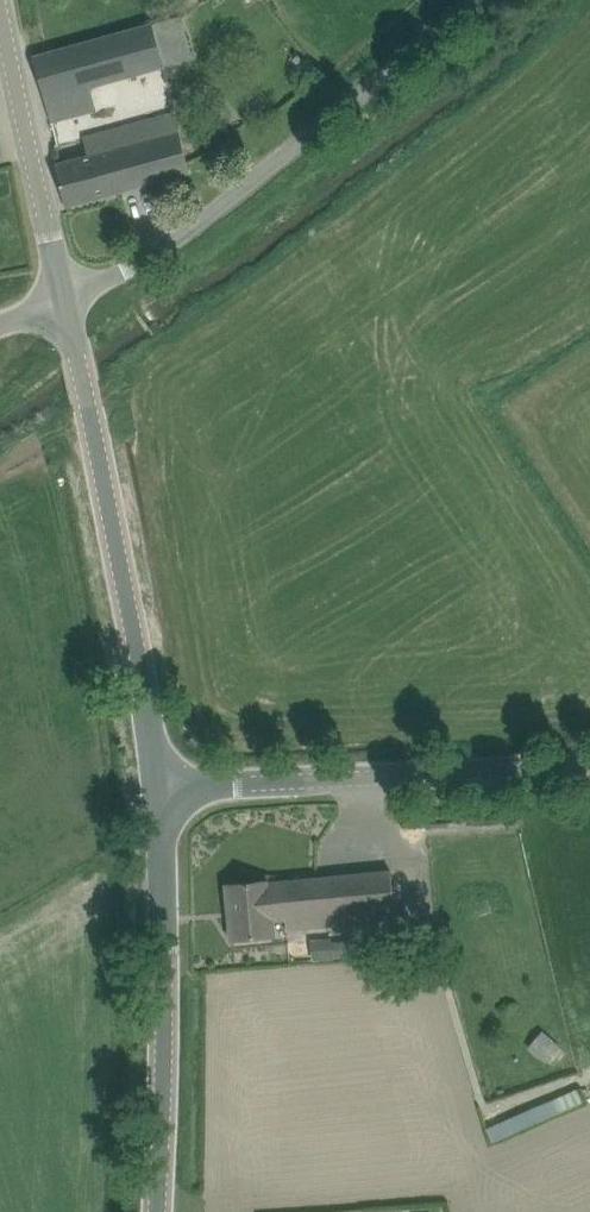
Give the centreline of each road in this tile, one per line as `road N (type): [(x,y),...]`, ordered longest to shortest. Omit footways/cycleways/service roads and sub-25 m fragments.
road 1 (unclassified): [(69,298),(129,274),(476,0)]
road 2 (tertiary): [(158,785),(69,298)]
road 3 (unclassified): [(589,764),(158,785)]
road 4 (tertiary): [(156,1211),(166,972),(158,785)]
road 5 (tertiary): [(69,298),(1,0)]

